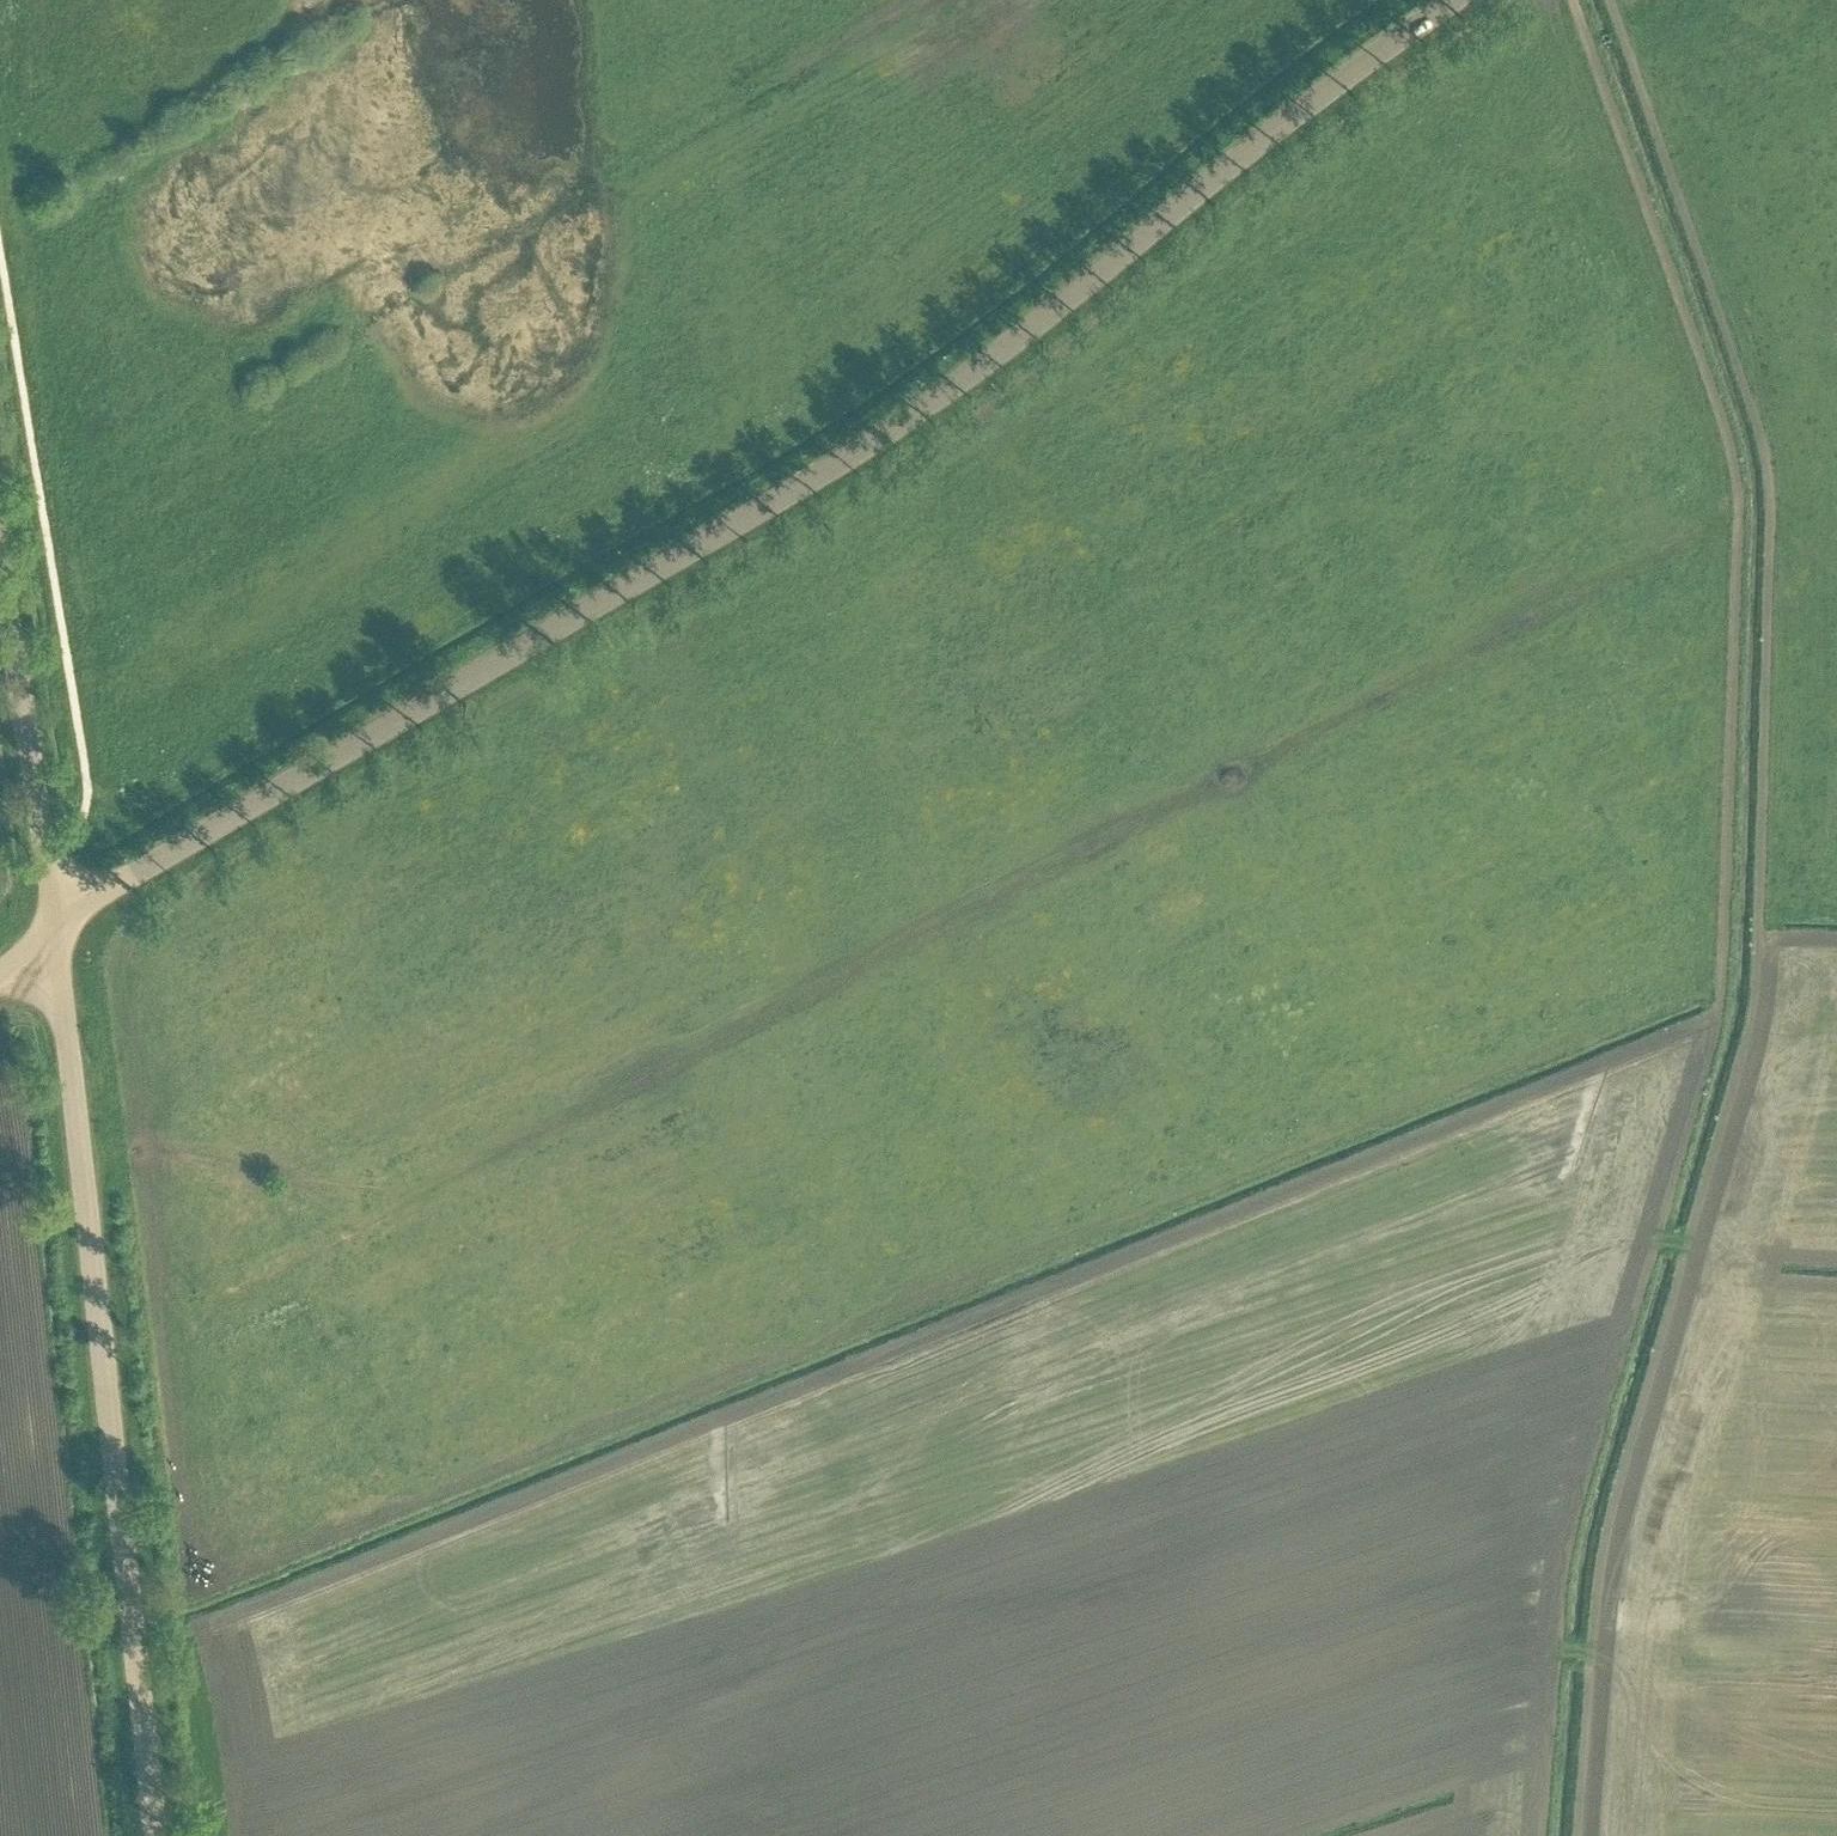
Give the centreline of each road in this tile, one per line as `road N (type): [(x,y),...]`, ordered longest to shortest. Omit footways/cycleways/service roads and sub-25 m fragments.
road 1 (tertiary): [(55,925),(874,442),(1225,165),(1452,0)]
road 2 (tertiary): [(153,1835),(55,925)]
road 3 (tertiary): [(55,925),(0,572)]

